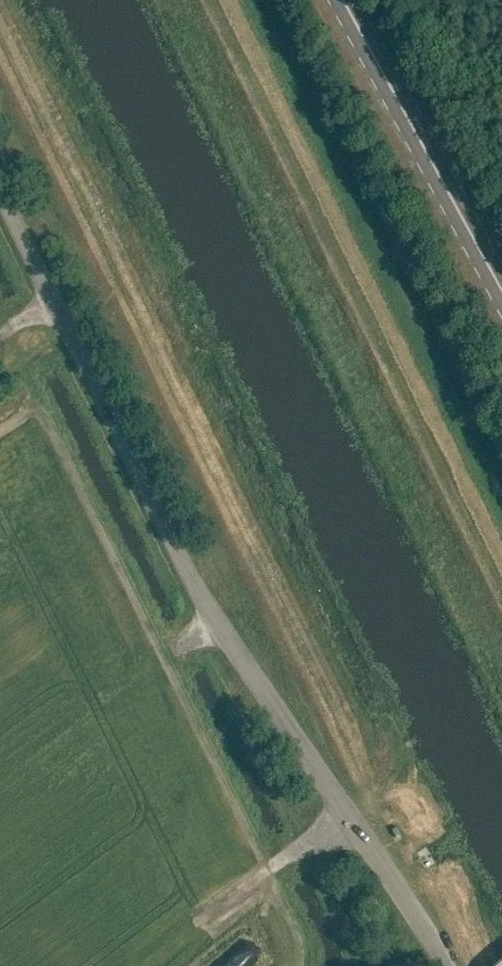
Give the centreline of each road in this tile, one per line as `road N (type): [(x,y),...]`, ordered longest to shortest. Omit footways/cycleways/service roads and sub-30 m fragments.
road 1 (unclassified): [(447,965),(182,566),(0,201)]
road 2 (trunk): [(342,0),(501,291)]

